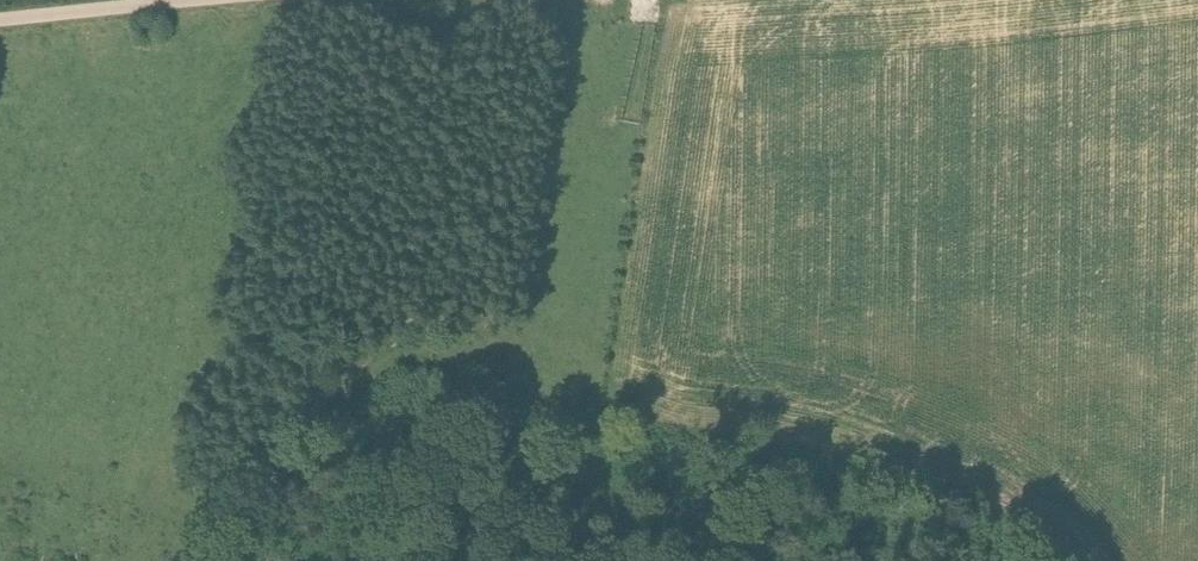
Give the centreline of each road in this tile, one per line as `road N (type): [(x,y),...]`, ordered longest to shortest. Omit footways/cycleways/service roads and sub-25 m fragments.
road 1 (track): [(333,560),(354,464),(456,455),(560,466),(712,560)]
road 2 (unclassified): [(0,20),(198,0)]

